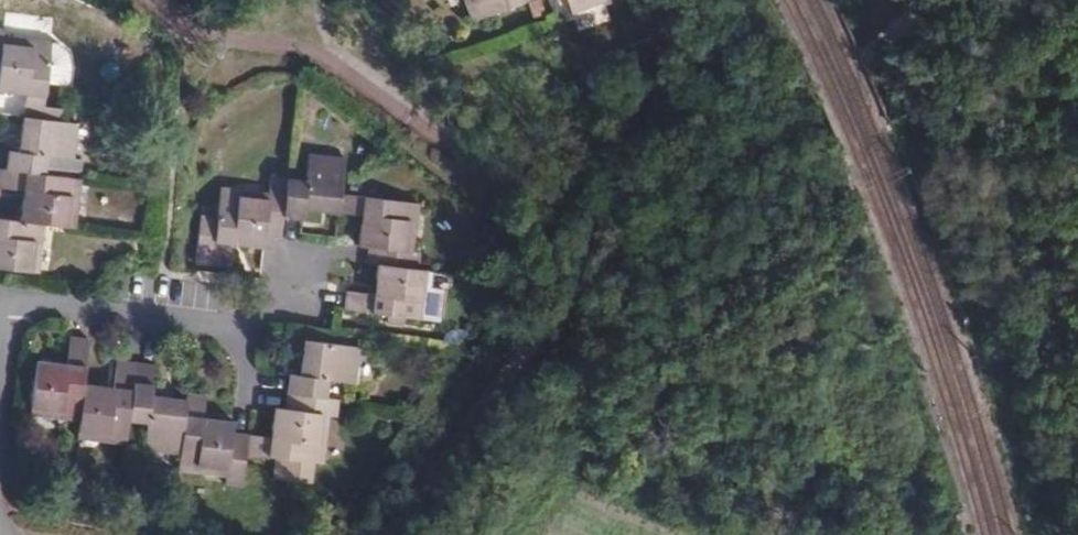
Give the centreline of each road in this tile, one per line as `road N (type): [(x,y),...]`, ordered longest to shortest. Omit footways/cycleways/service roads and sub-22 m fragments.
road 1 (residential): [(11,298),(245,328)]

